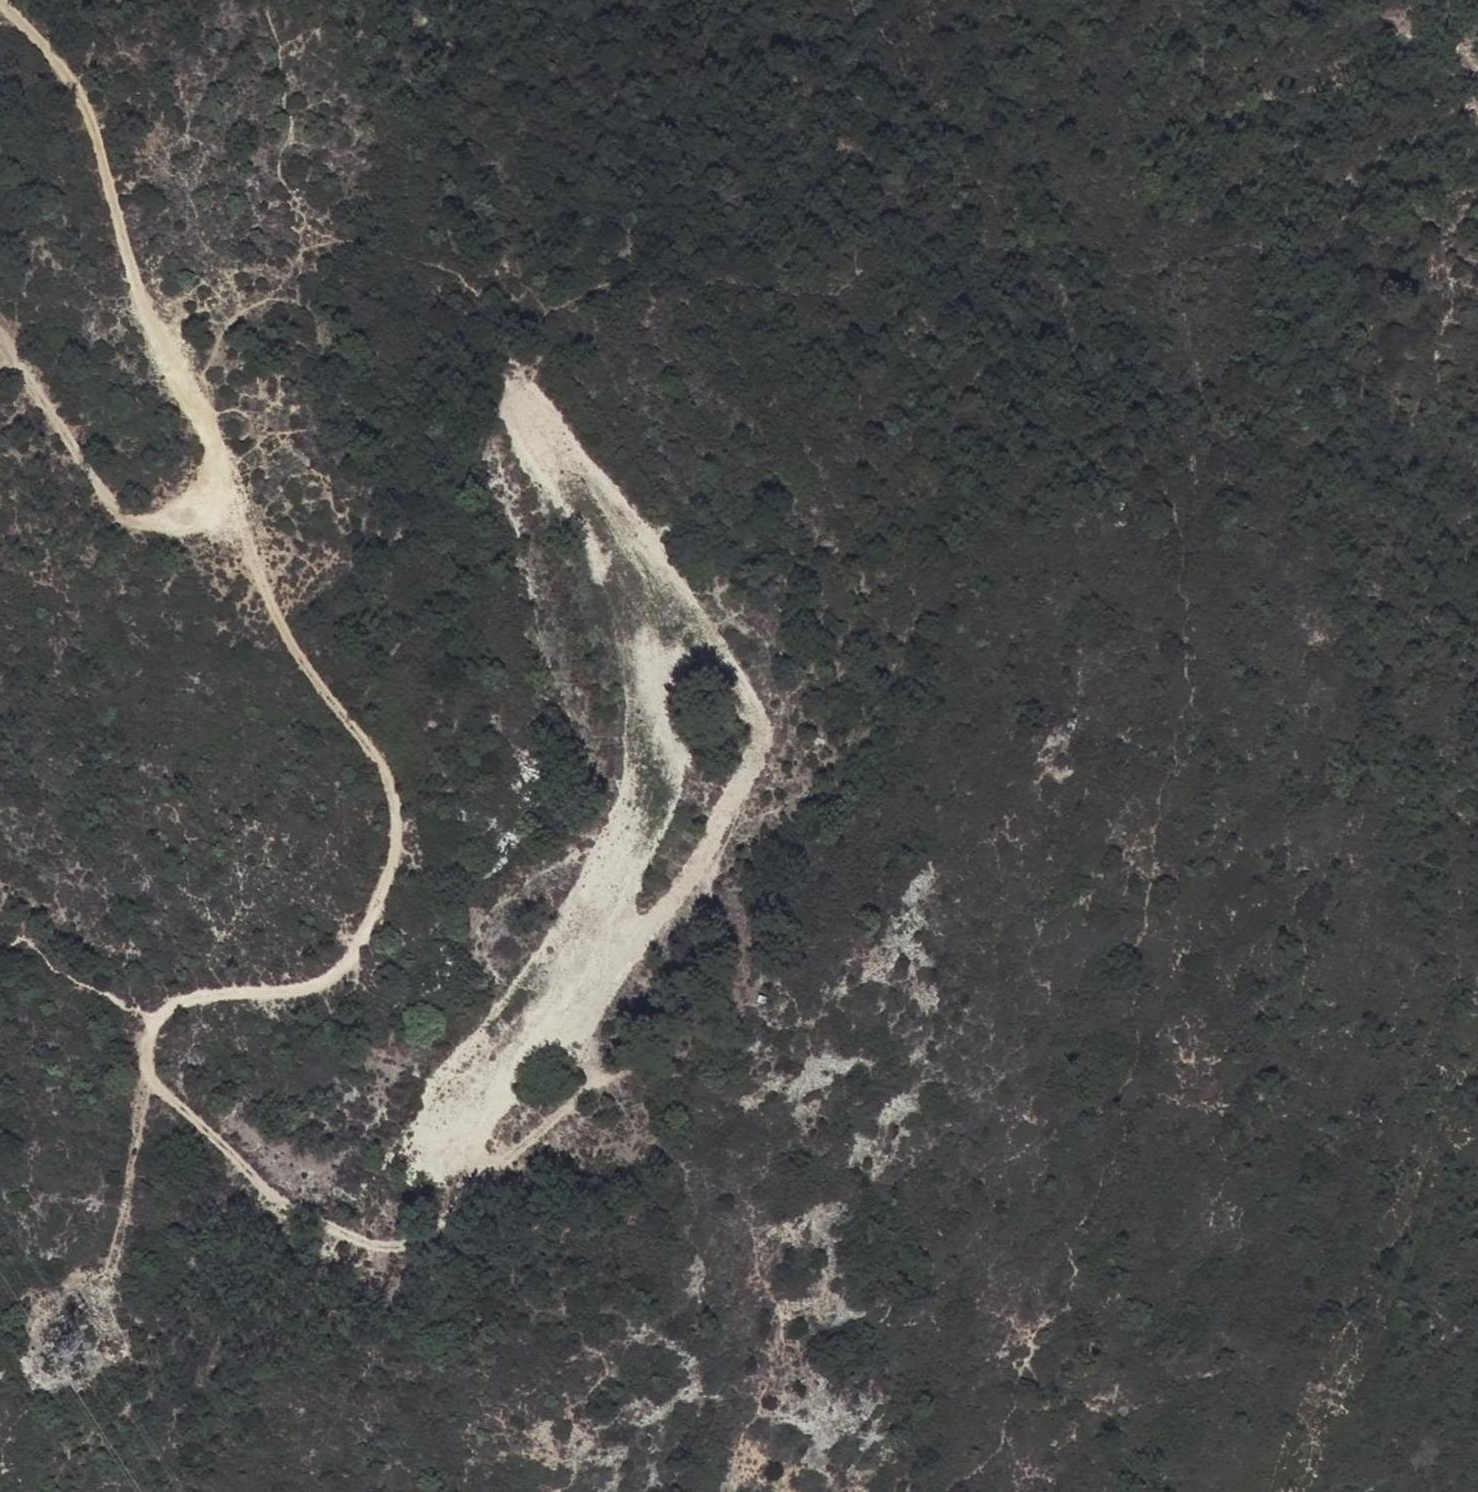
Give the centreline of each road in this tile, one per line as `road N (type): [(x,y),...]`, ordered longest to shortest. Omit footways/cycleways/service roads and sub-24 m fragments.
road 1 (track): [(2,0),(79,85),(146,324),(195,398),(280,625),(373,750),(400,806),(400,854),(349,954),(292,988),(175,1001),(149,1042),(155,1086),(226,1133),(308,1216),(382,1249),(422,1244),(594,1080),(652,1053)]
road 2 (track): [(155,1086),(141,1114),(116,1278),(99,1304)]

